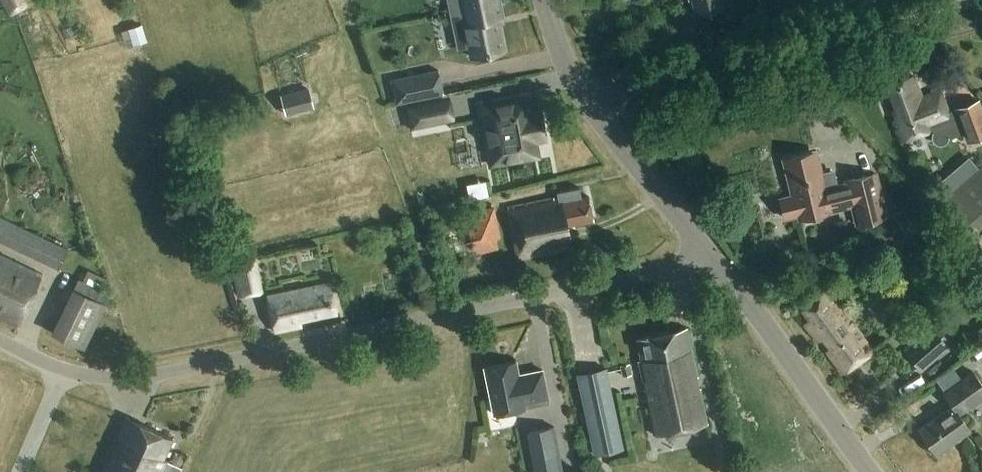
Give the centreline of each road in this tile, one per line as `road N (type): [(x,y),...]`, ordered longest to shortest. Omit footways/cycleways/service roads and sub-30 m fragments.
road 1 (residential): [(702,248),(678,267),(152,378),(56,369),(0,341)]
road 2 (unclassified): [(592,111),(618,95),(977,0)]
road 3 (tertiary): [(702,248),(868,471)]
road 4 (tertiary): [(592,111),(702,248)]
road 5 (tertiary): [(544,0),(592,111)]

